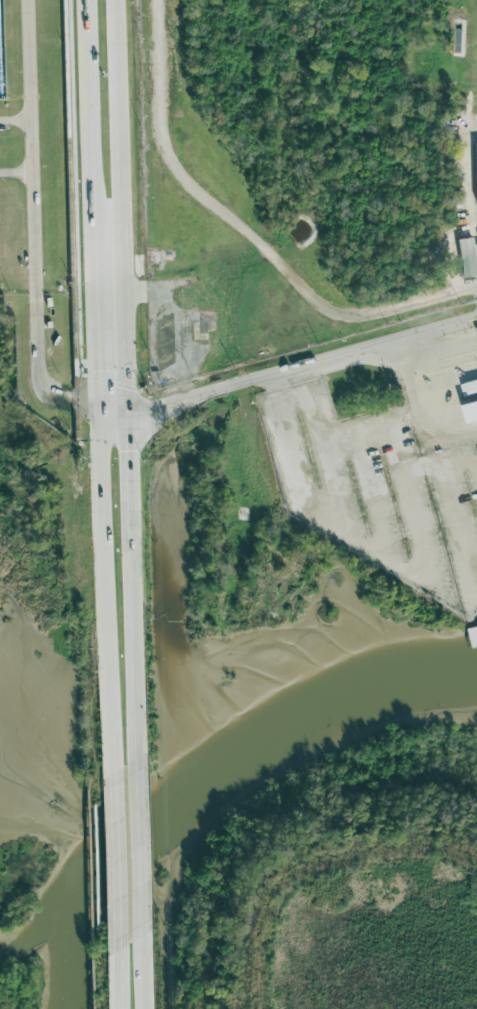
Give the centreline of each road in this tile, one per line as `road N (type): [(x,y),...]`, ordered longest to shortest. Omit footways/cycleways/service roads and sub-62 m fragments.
road 1 (primary): [(135,770),(114,0)]
road 2 (primary): [(100,412),(115,783)]
road 3 (primary): [(87,0),(98,337)]
road 4 (primary): [(139,926),(135,770)]
road 5 (primary): [(115,783),(120,937)]

